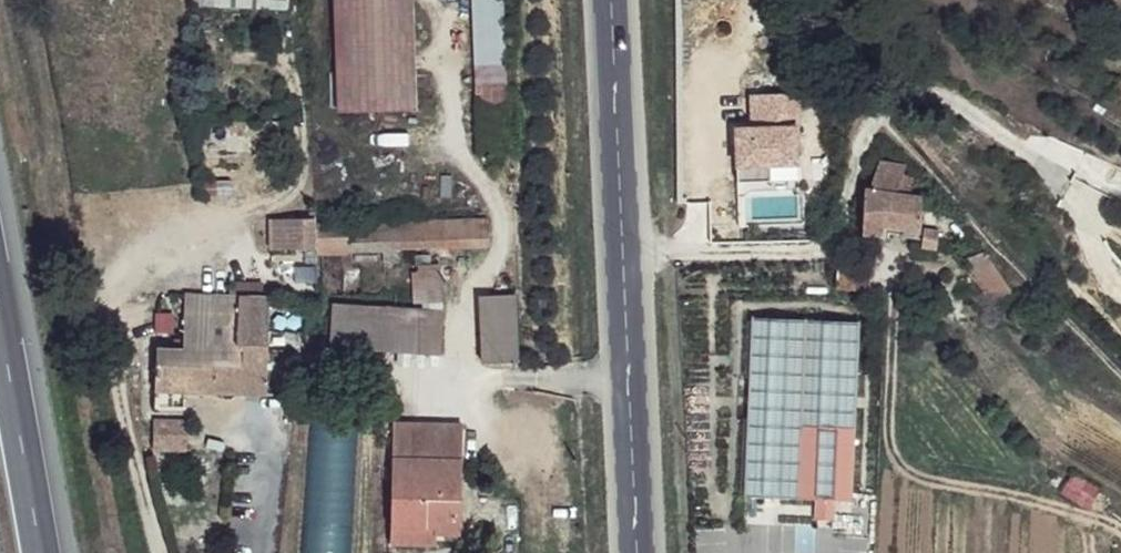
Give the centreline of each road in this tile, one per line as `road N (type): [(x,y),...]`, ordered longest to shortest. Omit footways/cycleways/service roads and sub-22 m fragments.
road 1 (track): [(1090,176),(940,87),(893,105),(848,225),(820,250),(620,256)]
road 2 (secondary): [(606,0),(635,552)]
road 3 (residential): [(157,552),(121,440),(125,336),(159,267),(214,242)]
road 4 (motorway): [(36,552),(0,350)]

